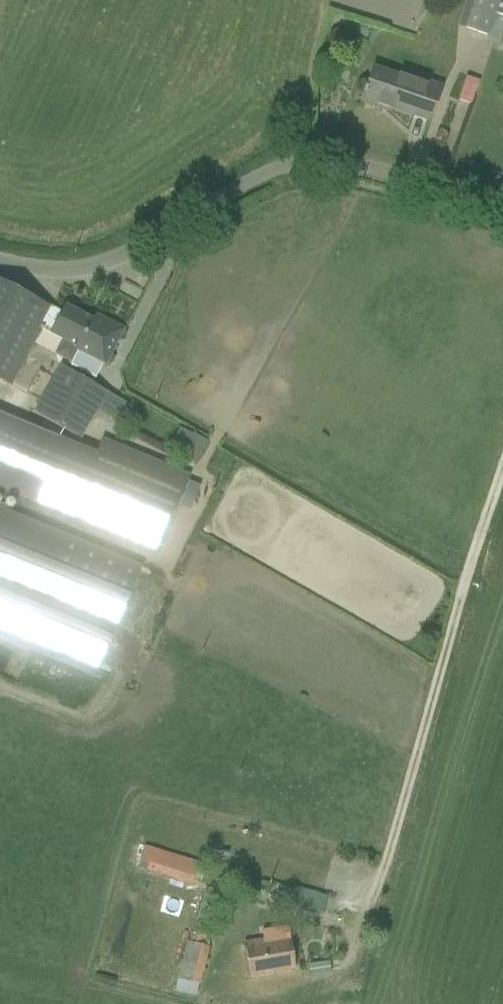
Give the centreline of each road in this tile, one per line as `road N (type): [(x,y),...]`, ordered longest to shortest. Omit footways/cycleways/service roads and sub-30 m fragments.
road 1 (unclassified): [(0,260),(53,271),(88,267),(255,177),(301,161),(387,172),(502,209)]
road 2 (track): [(354,939),(380,880),(502,468)]

